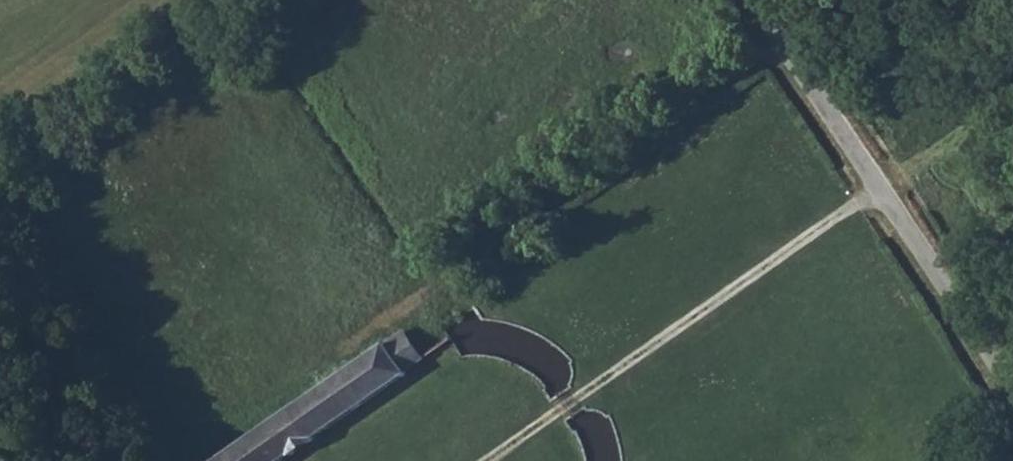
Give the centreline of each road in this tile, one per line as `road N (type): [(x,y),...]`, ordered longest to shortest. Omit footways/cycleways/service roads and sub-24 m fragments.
road 1 (unclassified): [(1012,390),(756,0)]
road 2 (track): [(789,49),(417,299)]

